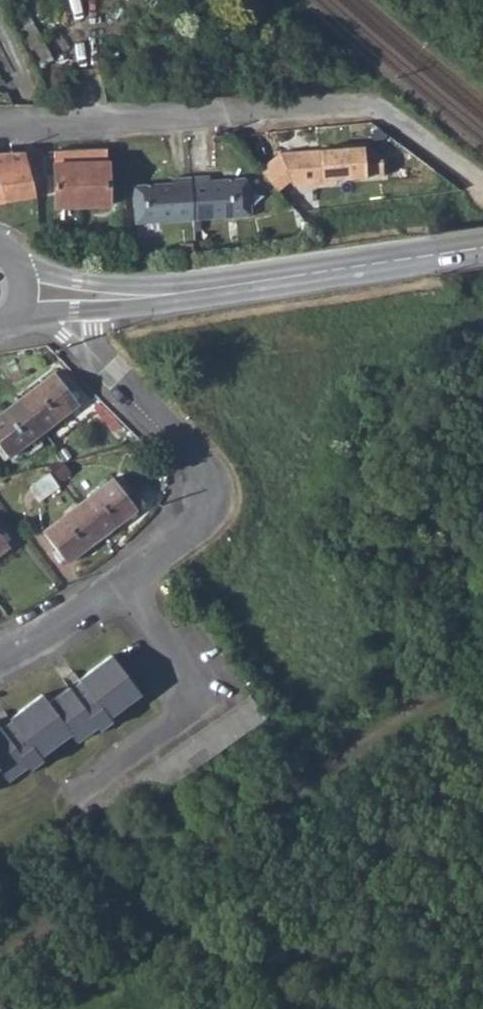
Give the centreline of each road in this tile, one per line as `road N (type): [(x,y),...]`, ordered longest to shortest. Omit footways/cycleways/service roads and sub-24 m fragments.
road 1 (residential): [(0,660),(131,592),(206,521),(210,485),(122,386)]
road 2 (residential): [(0,124),(358,109)]
road 3 (tertiary): [(304,271),(146,286),(17,268)]
road 4 (tertiary): [(95,310),(197,297),(304,271)]
road 5 (tertiary): [(304,271),(482,241)]

